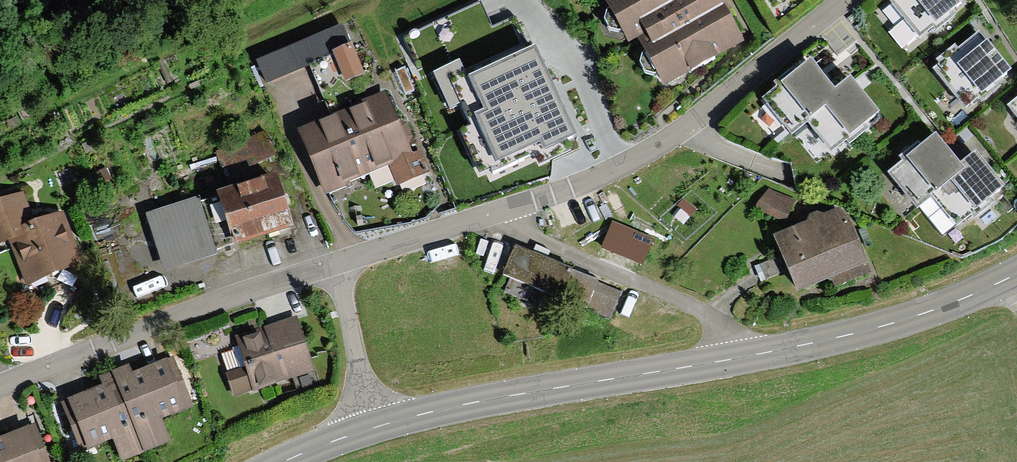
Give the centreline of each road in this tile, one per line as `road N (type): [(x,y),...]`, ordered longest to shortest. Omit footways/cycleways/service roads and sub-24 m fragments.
road 1 (tertiary): [(1016,274),(861,331),(566,384),(375,428)]
road 2 (residential): [(845,0),(696,122),(623,166),(331,262)]
road 3 (residential): [(331,262),(0,384)]
road 4 (residential): [(331,262),(375,428)]

